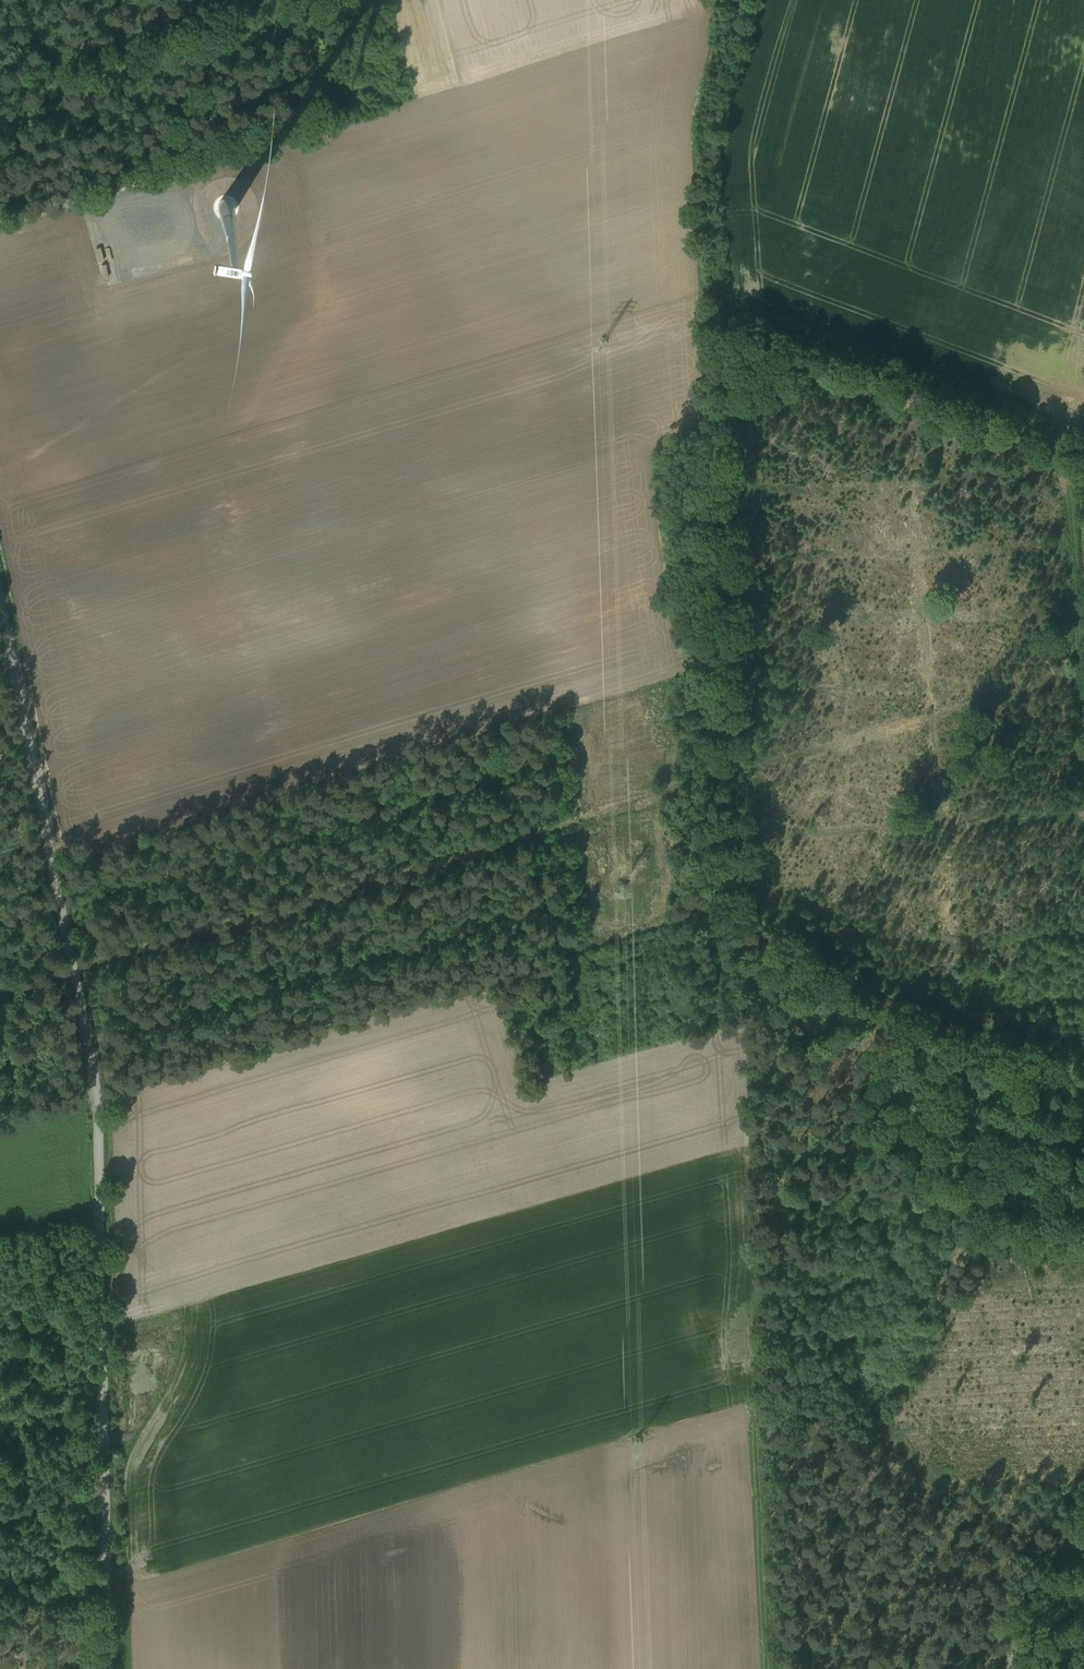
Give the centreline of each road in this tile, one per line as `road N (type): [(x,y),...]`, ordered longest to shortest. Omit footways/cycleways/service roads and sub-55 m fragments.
road 1 (track): [(106,1668),(94,1083),(0,589)]
road 2 (track): [(0,226),(191,178)]

